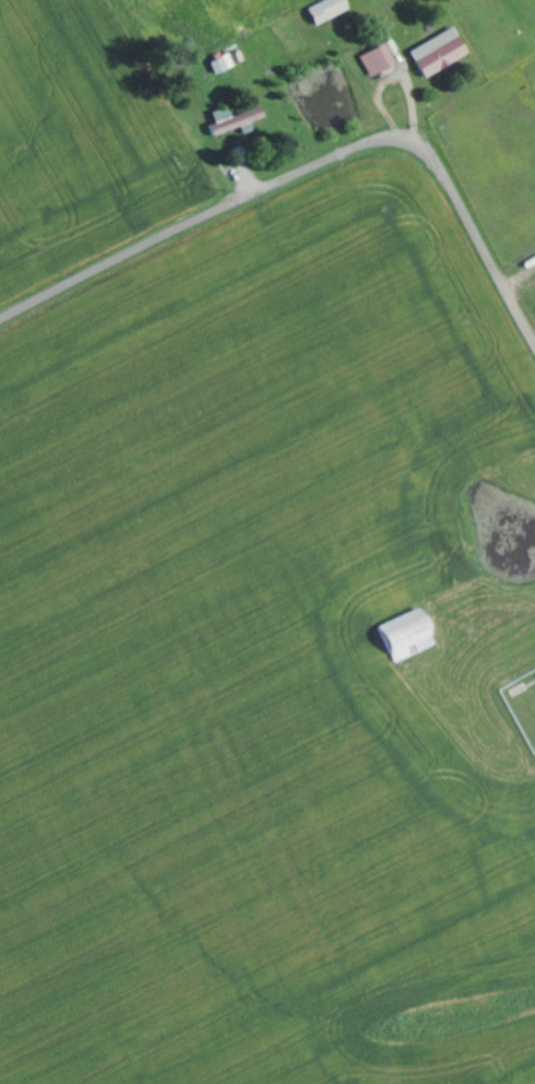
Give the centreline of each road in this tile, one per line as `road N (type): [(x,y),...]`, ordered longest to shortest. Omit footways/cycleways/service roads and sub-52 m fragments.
road 1 (residential): [(534,338),(440,163),(397,134),(319,162),(0,319)]

